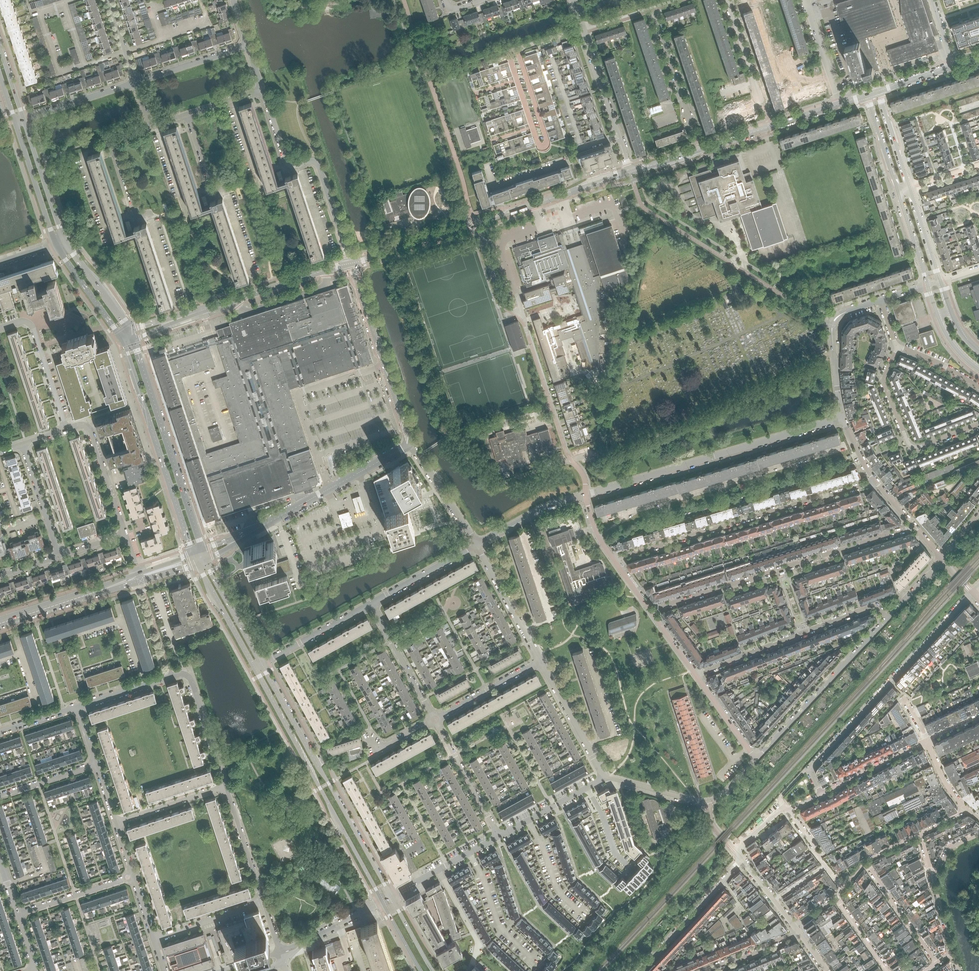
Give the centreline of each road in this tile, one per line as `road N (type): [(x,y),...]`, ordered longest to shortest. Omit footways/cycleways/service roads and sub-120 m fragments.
road 1 (residential): [(649,610),(913,525)]
road 2 (residential): [(873,479),(612,559)]
road 3 (residential): [(586,495),(843,416)]
road 4 (residential): [(972,593),(808,767),(820,794)]
road 5 (tertiary): [(391,896),(261,663)]
road 6 (tertiary): [(254,667),(382,901)]
road 7 (residential): [(198,296),(170,210),(135,212),(114,146),(151,127)]
road 8 (secondary): [(121,338),(193,554)]
road 9 (secondary): [(202,550),(133,340)]
road 10 (secondary): [(630,173),(838,104)]
road 11 (residential): [(351,263),(316,162),(289,166),(262,91)]
road 12 (residential): [(695,675),(868,608),(887,619)]
road 13 (residential): [(276,276),(246,187),(212,189),(187,115)]
road 14 (tertiary): [(238,540),(408,442)]
road 15 (residential): [(756,760),(887,619)]
road 16 (residential): [(512,52),(545,148),(521,65)]
road 17 (tertiary): [(408,442),(351,263)]
road 18 (secondary): [(175,320),(351,263)]
road 19 (residential): [(897,346),(883,381),(906,442),(920,449),(978,425)]
road 20 (residential): [(605,778),(708,803),(756,760)]
road 21 (residential): [(741,859),(637,970)]
road 22 (residential): [(630,173),(583,33)]
road 23 (secondary): [(490,218),(630,173)]
road 24 (residential): [(843,416),(834,321),(880,301)]
road 25 (residential): [(125,535),(89,426),(67,427)]
road 26 (residential): [(434,720),(370,602)]
road 27 (residential): [(605,778),(540,661)]
road 28 (residential): [(499,836),(434,720)]
road 29 (residential): [(540,661),(476,545)]
road 30 (secondary): [(15,122),(56,243)]
road 31 (secondary): [(64,240),(23,119)]
road 32 (residential): [(261,663),(370,602)]
road 33 (residential): [(476,545),(408,442)]
road 34 (residential): [(865,863),(935,964)]
road 35 (residential): [(225,787),(183,672)]
road 36 (residential): [(476,545),(528,515),(586,495)]
road 37 (residential): [(434,720),(540,661)]
road 38 (residential): [(263,902),(225,787)]
road 39 (residential): [(499,836),(605,778)]
road 40 (residential): [(17,913),(132,877)]

